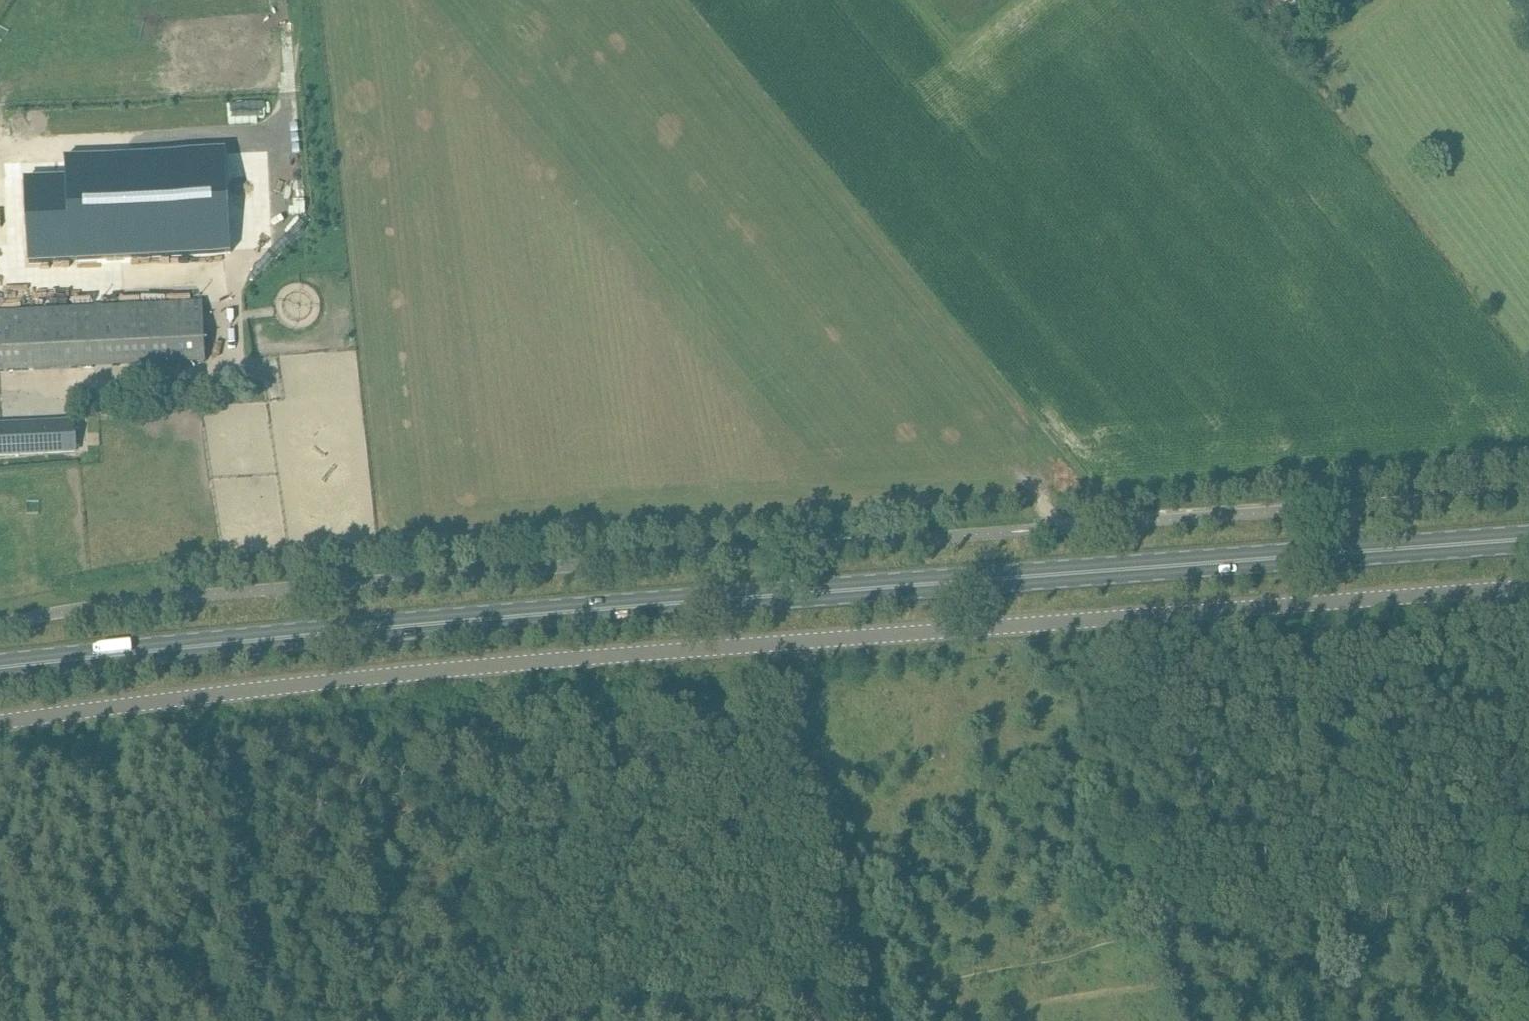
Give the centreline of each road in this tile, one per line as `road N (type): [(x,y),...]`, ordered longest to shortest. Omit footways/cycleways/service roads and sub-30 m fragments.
road 1 (unclassified): [(0,723),(763,642),(1528,587)]
road 2 (primary): [(84,657),(1528,539)]

